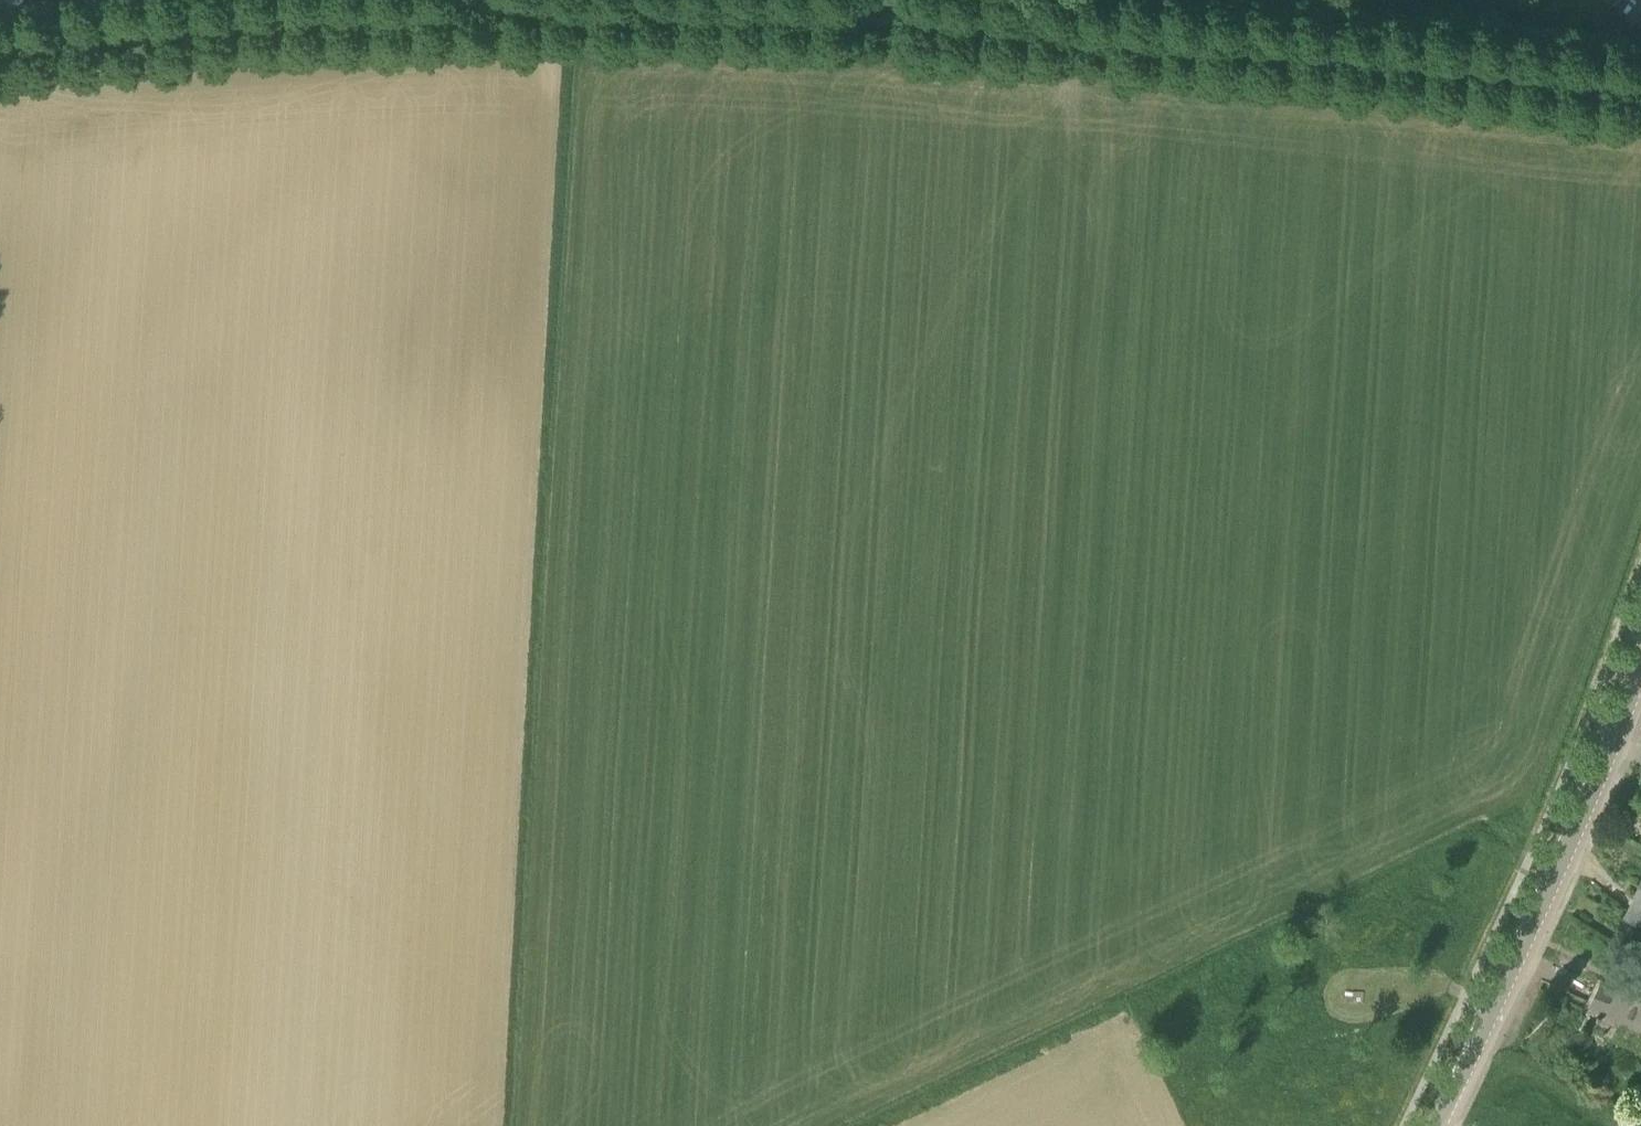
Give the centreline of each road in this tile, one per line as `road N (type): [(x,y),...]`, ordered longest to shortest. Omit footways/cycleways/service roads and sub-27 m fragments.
road 1 (unclassified): [(0,45),(308,18),(743,1),(1073,25)]
road 2 (unclassified): [(1073,25),(1640,80)]
road 3 (secondary): [(1438,1125),(1574,835),(1640,665)]

